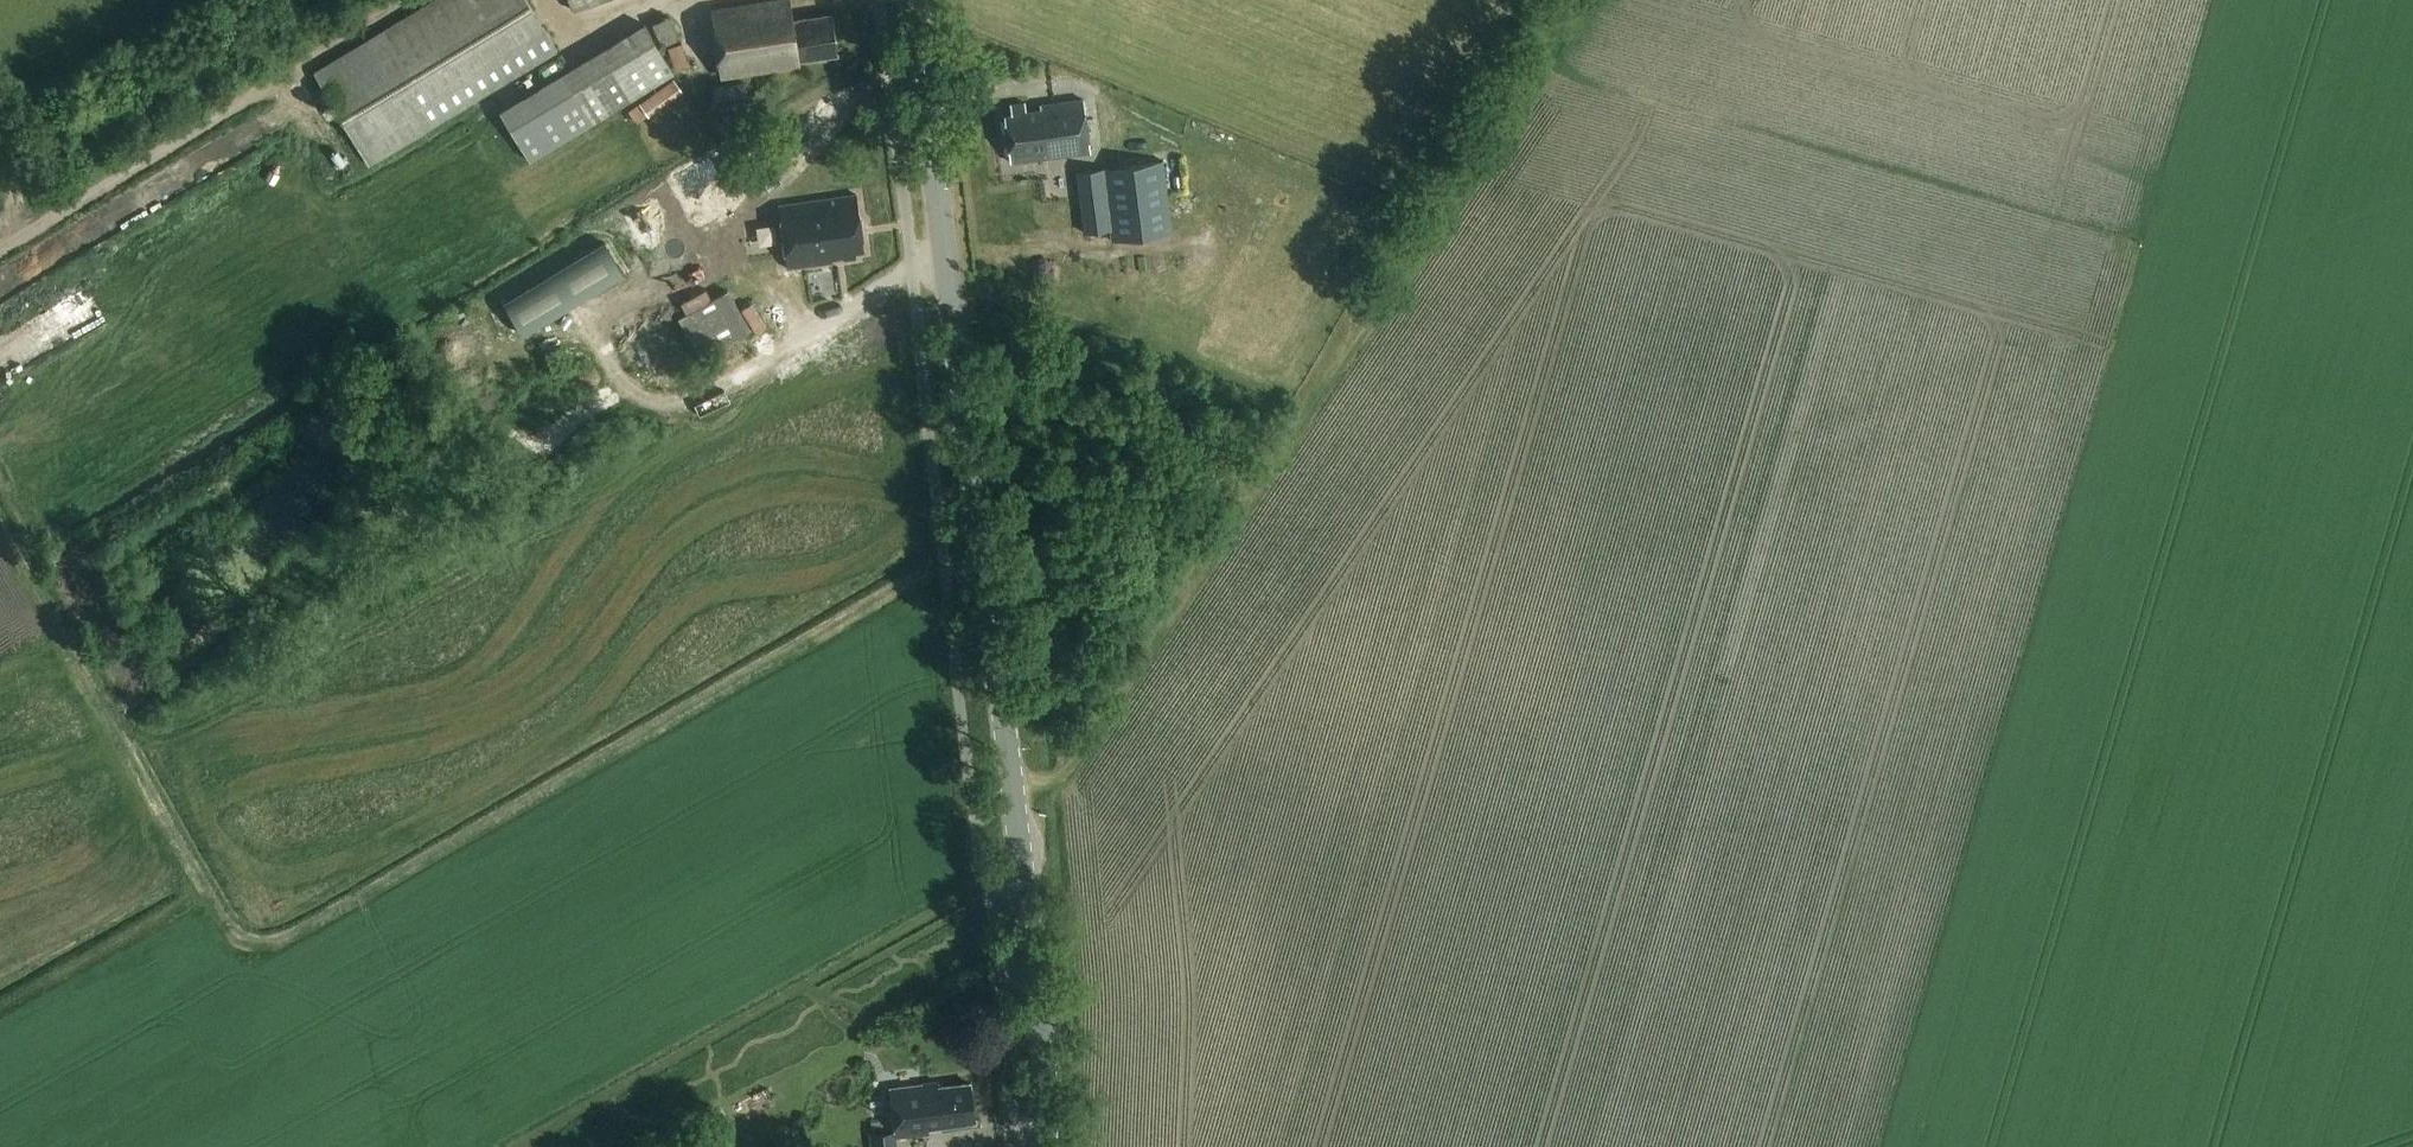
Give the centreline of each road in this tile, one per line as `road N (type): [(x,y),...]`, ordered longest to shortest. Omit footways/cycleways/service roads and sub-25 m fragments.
road 1 (tertiary): [(1047,1146),(1047,1040),(914,0)]
road 2 (track): [(403,0),(0,254)]

